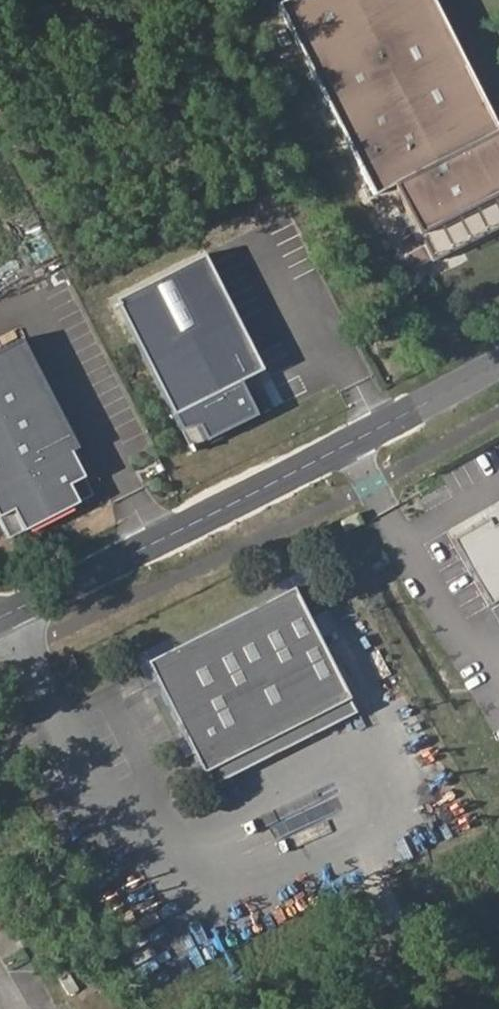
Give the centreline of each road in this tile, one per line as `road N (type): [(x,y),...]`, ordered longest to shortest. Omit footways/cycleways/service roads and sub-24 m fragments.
road 1 (tertiary): [(498,359),(0,615)]

